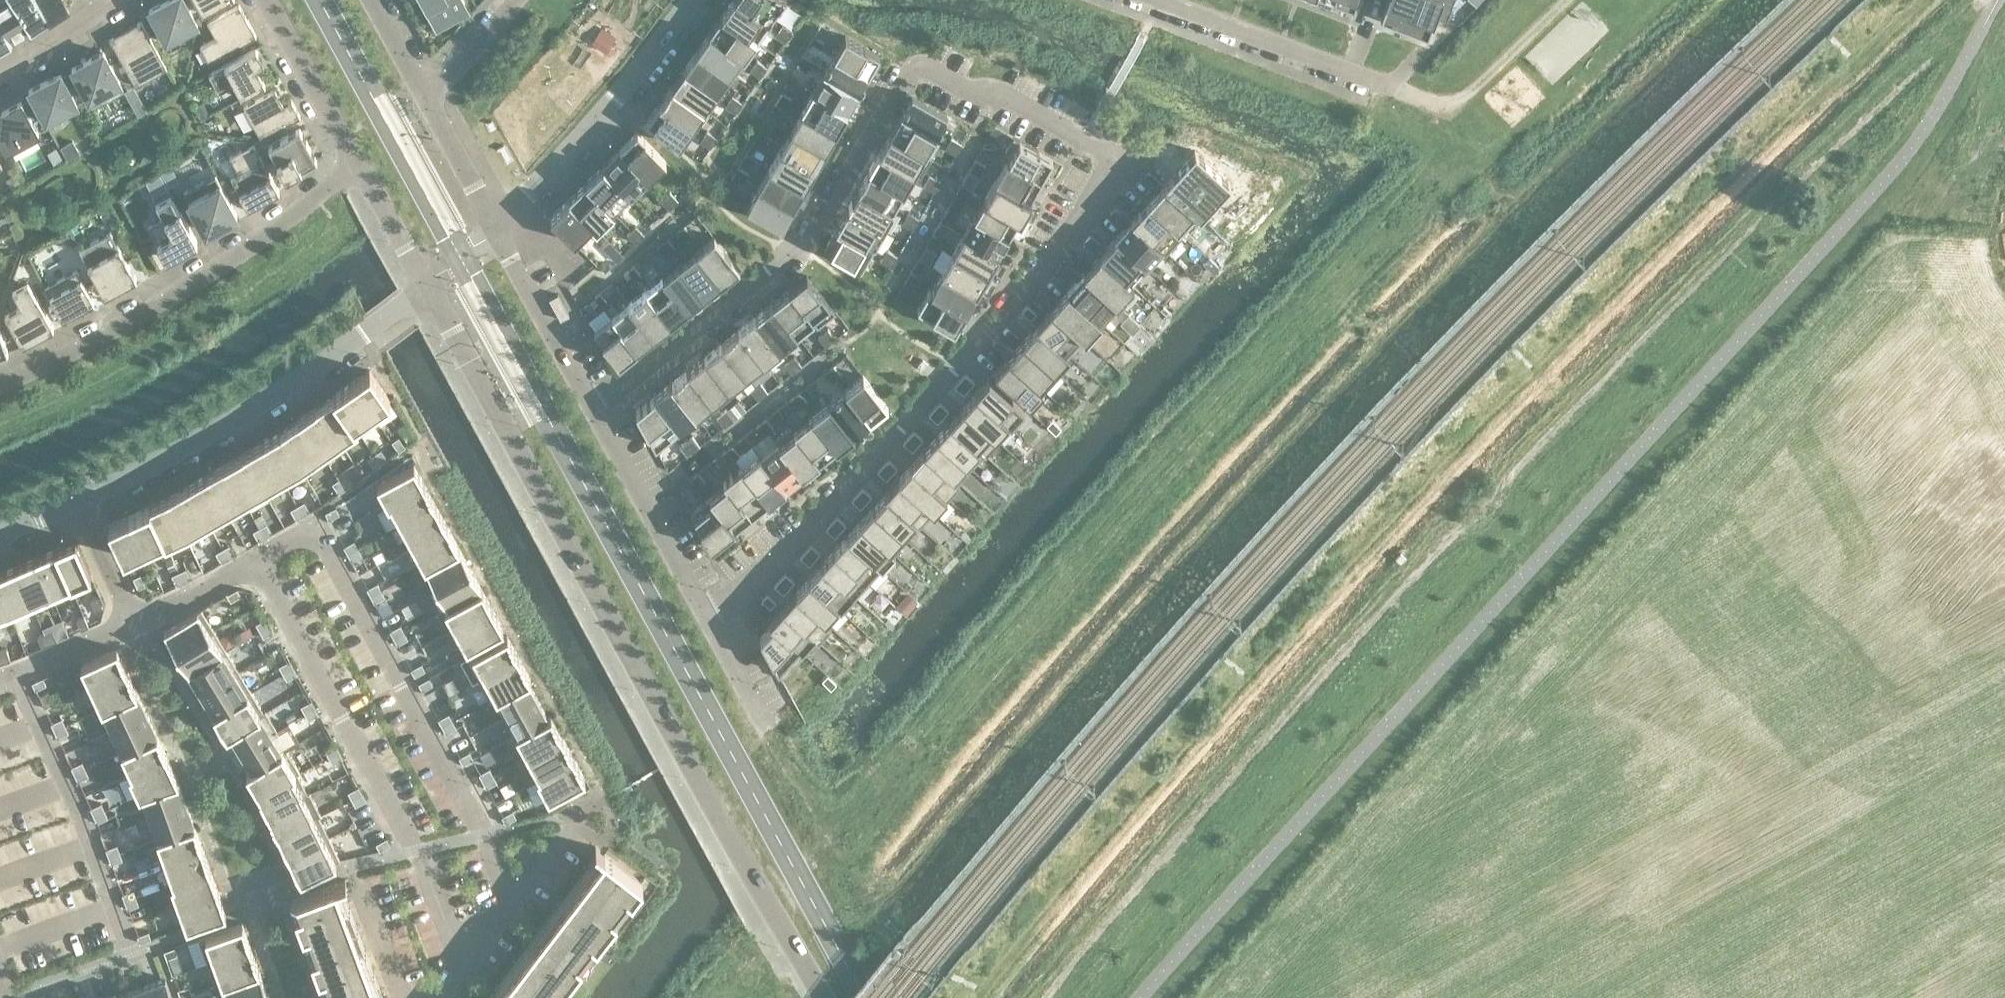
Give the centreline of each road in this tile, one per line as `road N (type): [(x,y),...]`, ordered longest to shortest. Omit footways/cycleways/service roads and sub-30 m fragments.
road 1 (track): [(1730,0),(1504,220),(1214,528),(898,887),(874,893),(852,883),(761,722)]
road 2 (residential): [(704,611),(759,576),(939,391),(1053,257),(1105,177),(1104,152),(1012,102),(927,68),(911,70),(812,241),(622,391),(589,406)]
road 3 (residential): [(1533,686),(1484,593),(1914,159),(2004,117)]
road 4 (residential): [(425,290),(823,997)]
road 5 (residential): [(0,385),(223,265),(357,163)]
road 6 (residential): [(253,562),(311,528),(481,834)]
road 7 (residential): [(78,506),(143,478),(297,385),(425,290)]
road 8 (residential): [(1468,993),(1820,804)]
road 9 (residential): [(1230,997),(1166,882),(1352,783)]
road 10 (residential): [(413,850),(253,562)]
road 11 (residential): [(135,954),(15,673)]
road 12 (residential): [(690,0),(633,77),(494,230)]
road 13 (residential): [(1704,594),(1927,475)]
road 14 (residential): [(1352,783),(1468,993)]
road 15 (residential): [(1704,594),(1820,804)]
road 16 (residential): [(1167,0),(1389,83)]
road 17 (residential): [(704,611),(589,406)]
road 18 (residential): [(509,907),(582,811),(481,834)]
road 19 (residential): [(1820,804),(1924,997)]
road 20 (residential): [(1820,804),(2004,704)]
road 21 (residential): [(1352,783),(1533,686)]
road 22 (residential): [(589,406),(494,230)]
road 23 (residential): [(1533,686),(1704,594)]
road 24 (residential): [(267,0),(357,163)]
road 25 (residential): [(1927,475),(2004,615)]
road 26 (residential): [(1927,475),(1908,439),(2004,387)]
road 27 (residential): [(494,230),(428,96)]
road 28 (residential): [(357,163),(425,290)]
road 29 (track): [(1429,100),(1449,148),(1504,220)]
road 30 (residential): [(349,865),(401,997)]
road 31 (residential): [(132,623),(253,562)]
road 32 (residential): [(259,907),(135,954)]
road 33 (residential): [(518,0),(428,96)]
road 34 (residential): [(0,71),(109,0)]
road 35 (residential): [(132,623),(78,506)]
road 36 (residential): [(135,954),(15,997)]
road 37 (residential): [(15,673),(132,623)]
road 38 (residential): [(463,965),(413,850)]
road 39 (residential): [(761,722),(704,611)]

